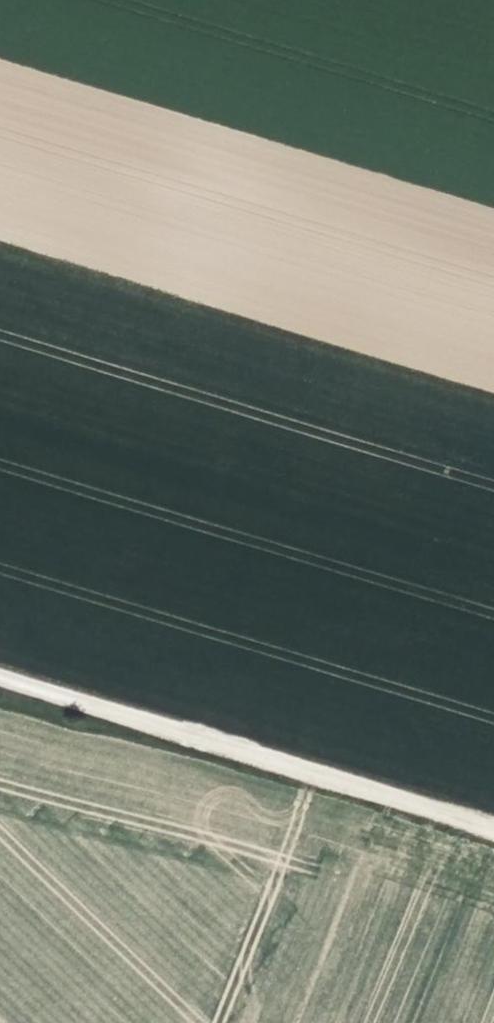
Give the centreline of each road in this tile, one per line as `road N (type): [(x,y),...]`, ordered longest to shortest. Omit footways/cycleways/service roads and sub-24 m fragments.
road 1 (track): [(493,832),(0,678)]

